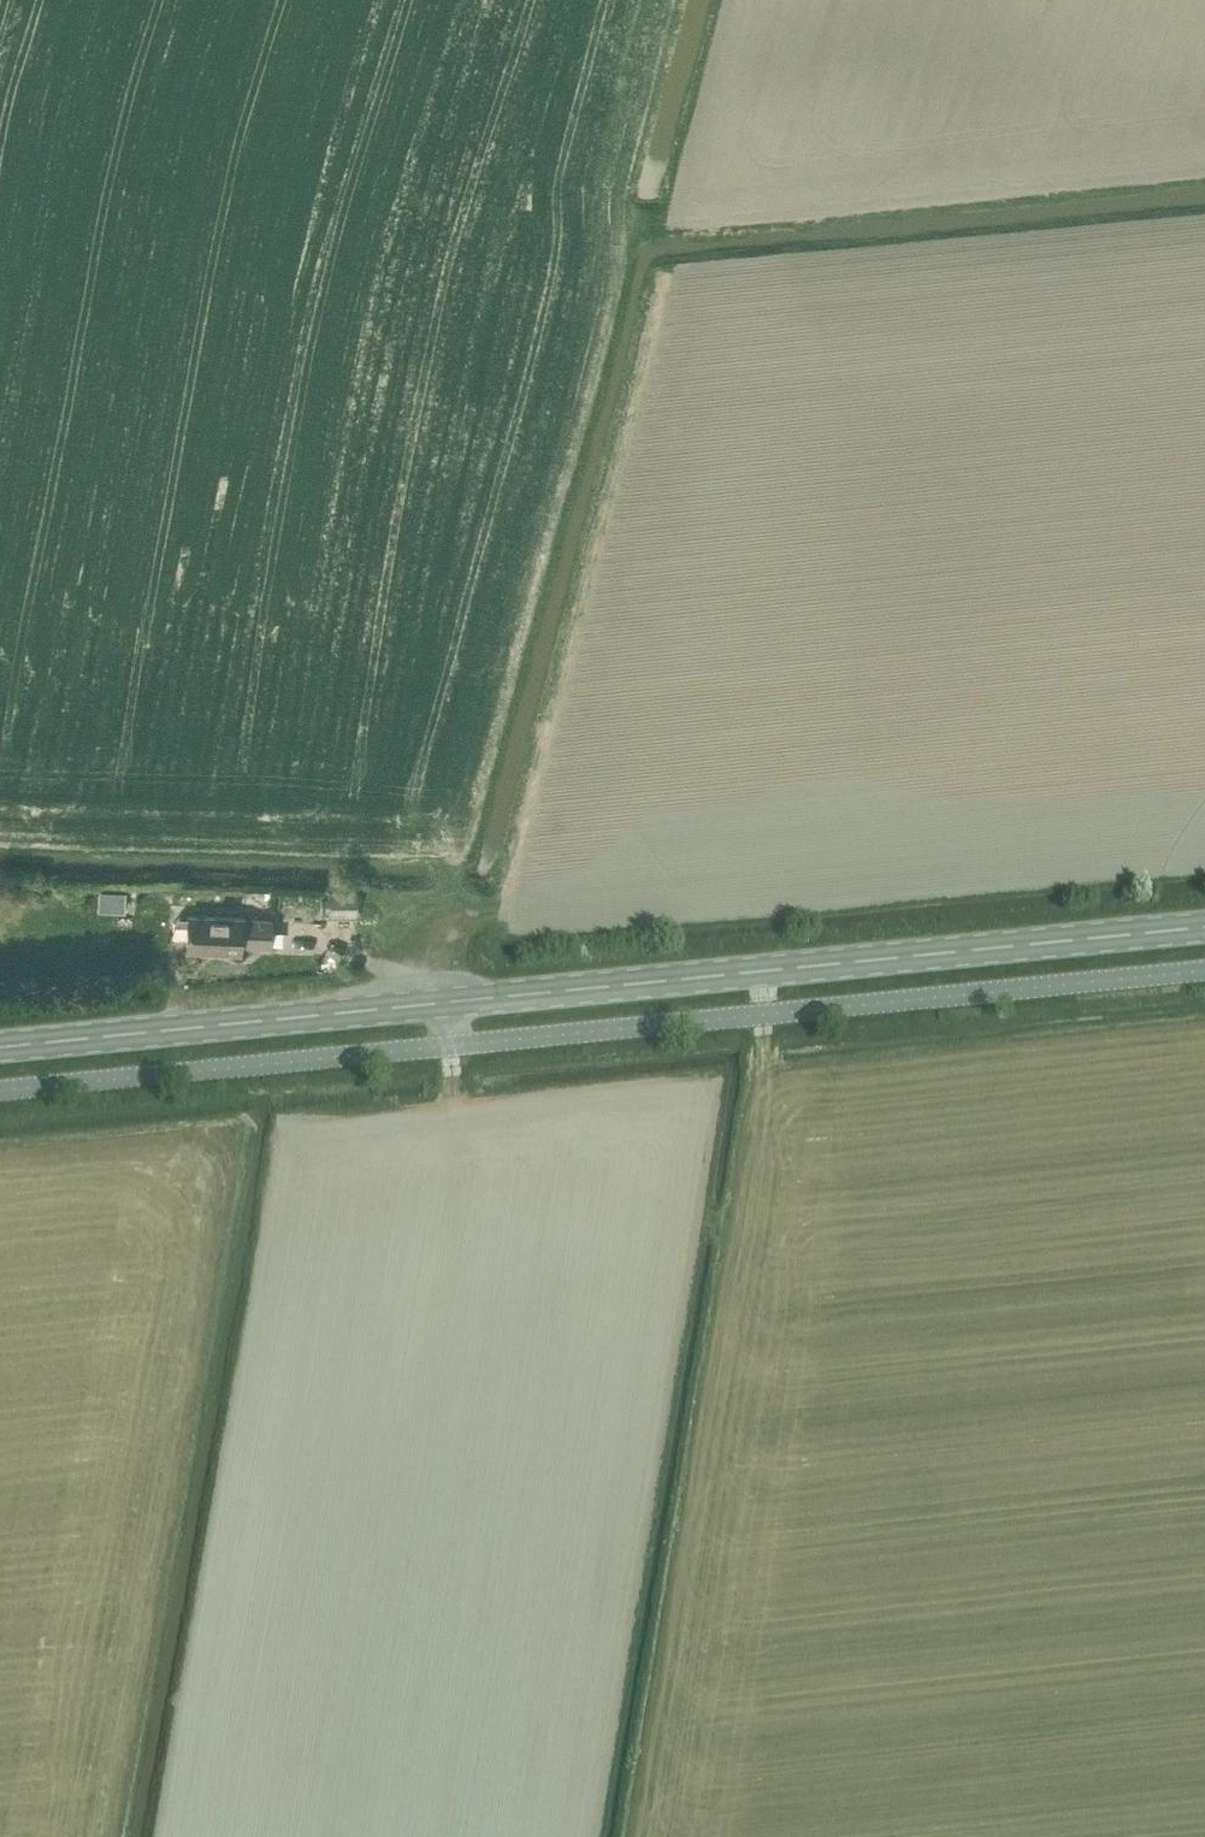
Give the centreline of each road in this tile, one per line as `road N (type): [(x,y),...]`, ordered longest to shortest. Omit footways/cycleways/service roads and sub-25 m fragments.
road 1 (secondary): [(0,1045),(1204,926)]

